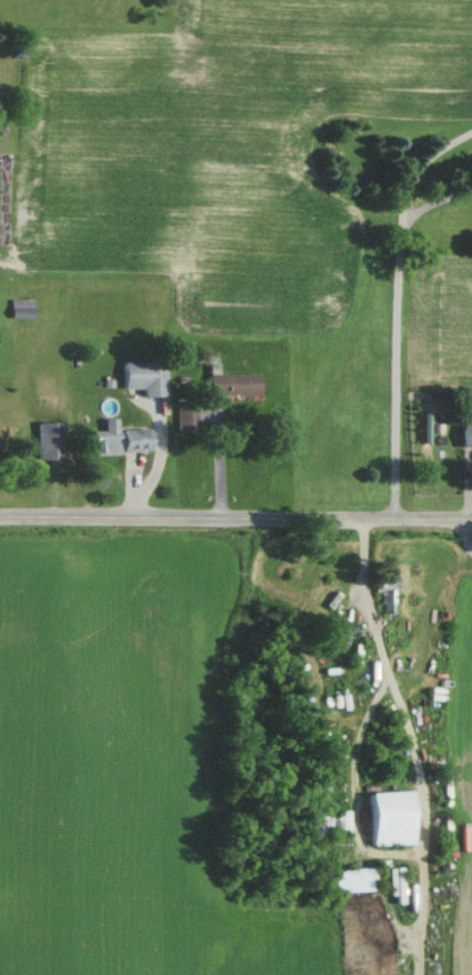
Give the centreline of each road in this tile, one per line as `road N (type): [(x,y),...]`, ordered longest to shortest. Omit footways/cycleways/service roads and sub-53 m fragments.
road 1 (residential): [(0,514),(471,519)]

